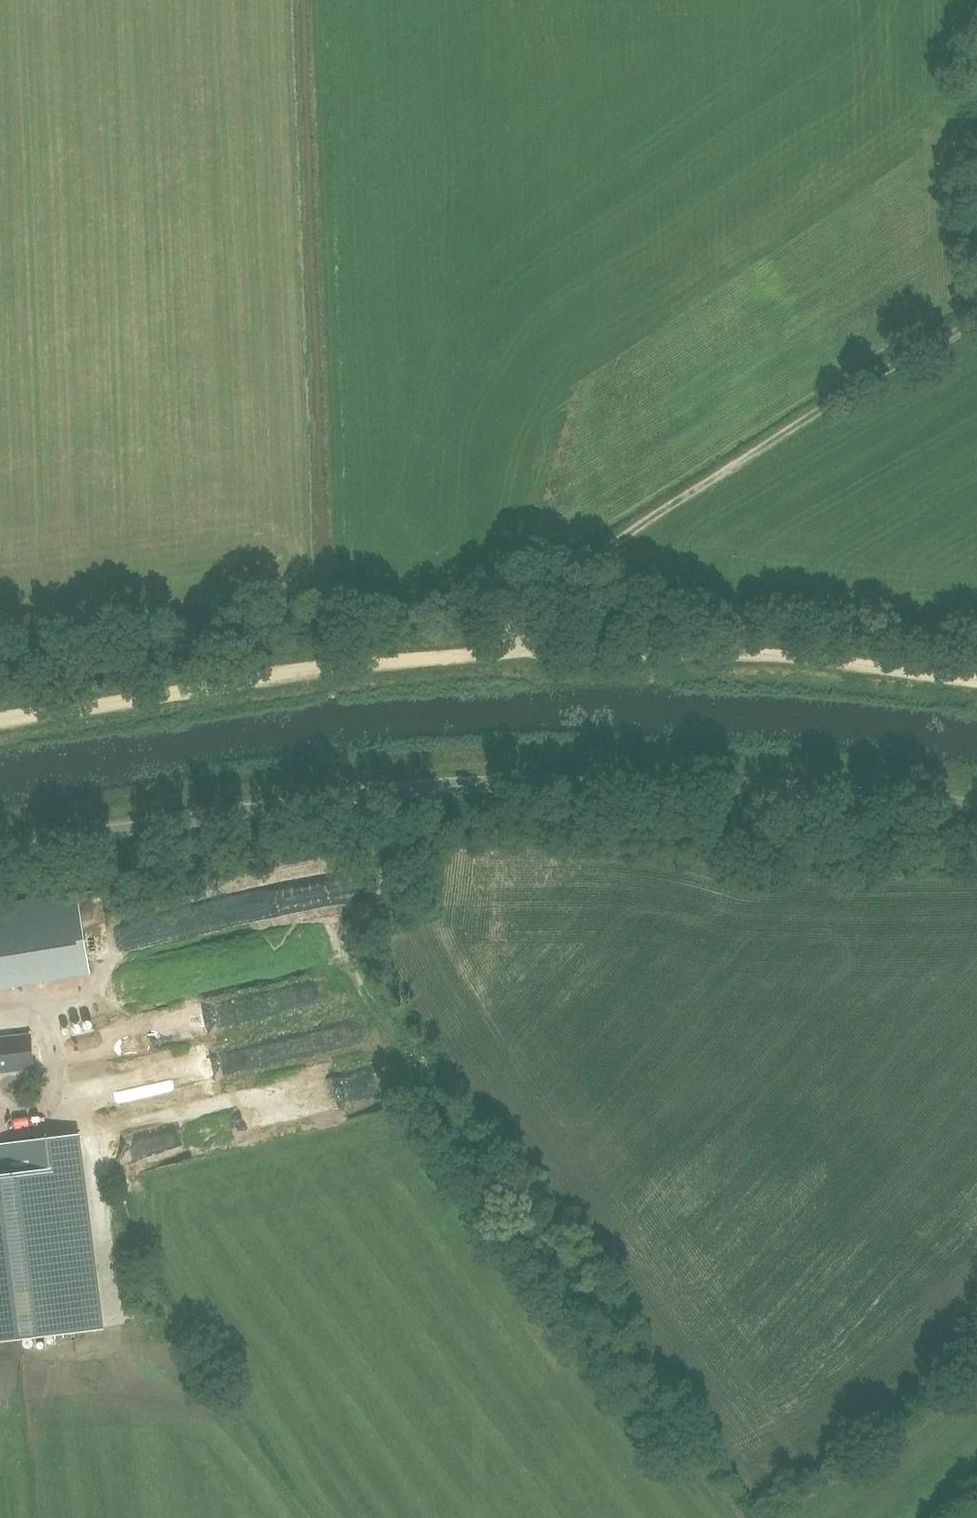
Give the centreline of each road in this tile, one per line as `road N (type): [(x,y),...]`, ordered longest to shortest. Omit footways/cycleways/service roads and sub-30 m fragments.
road 1 (unclassified): [(976,806),(788,790),(487,784),(411,787),(0,849)]
road 2 (track): [(506,655),(527,605),(545,590),(976,311)]
road 3 (track): [(506,655),(749,658),(976,683)]
road 4 (track): [(0,721),(338,669)]
road 5 (track): [(338,669),(506,655)]

